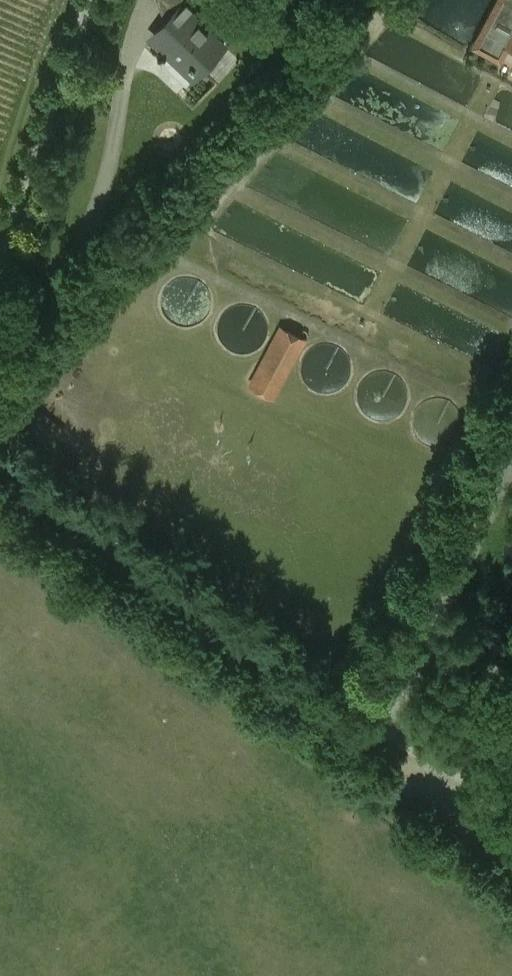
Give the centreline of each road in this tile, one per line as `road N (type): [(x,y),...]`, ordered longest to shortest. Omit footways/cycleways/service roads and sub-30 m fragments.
road 1 (unclassified): [(0,466),(371,733)]
road 2 (track): [(163,248),(490,410),(511,354)]
road 3 (track): [(188,223),(502,381)]
road 4 (unclassified): [(371,733),(428,624),(511,419)]
road 5 (track): [(227,184),(511,325)]
road 6 (track): [(270,137),(511,261)]
road 7 (track): [(310,94),(511,196)]
road 8 (track): [(511,136),(349,52)]
road 9 (unclassified): [(371,733),(511,821)]

